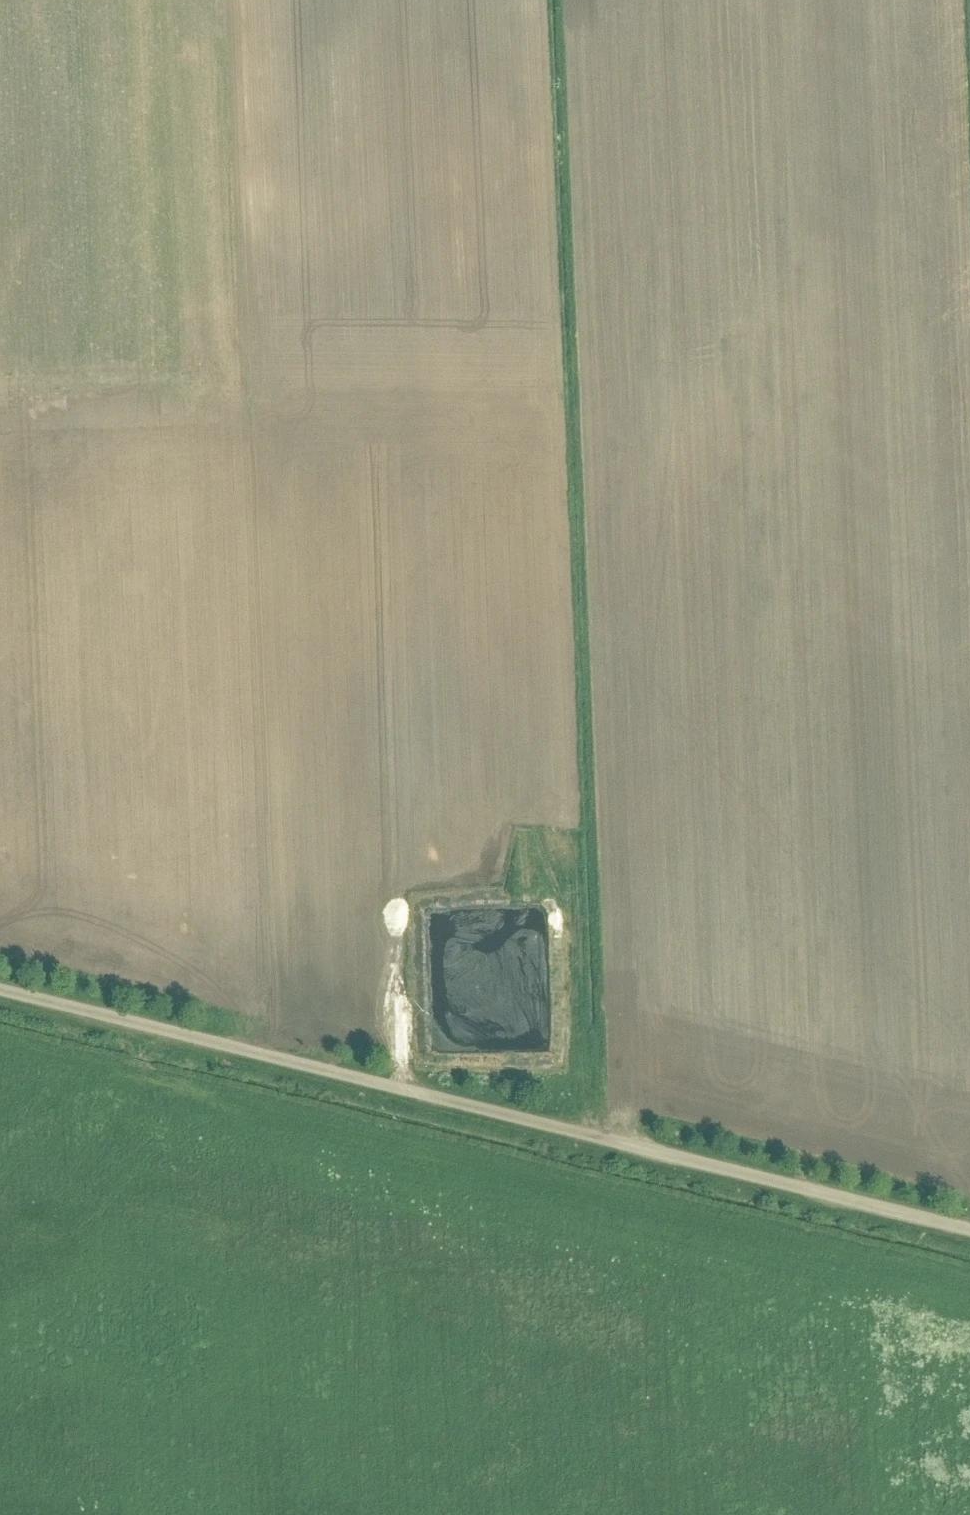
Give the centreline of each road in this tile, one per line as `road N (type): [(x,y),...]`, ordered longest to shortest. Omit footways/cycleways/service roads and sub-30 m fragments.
road 1 (track): [(969,1231),(0,991)]

